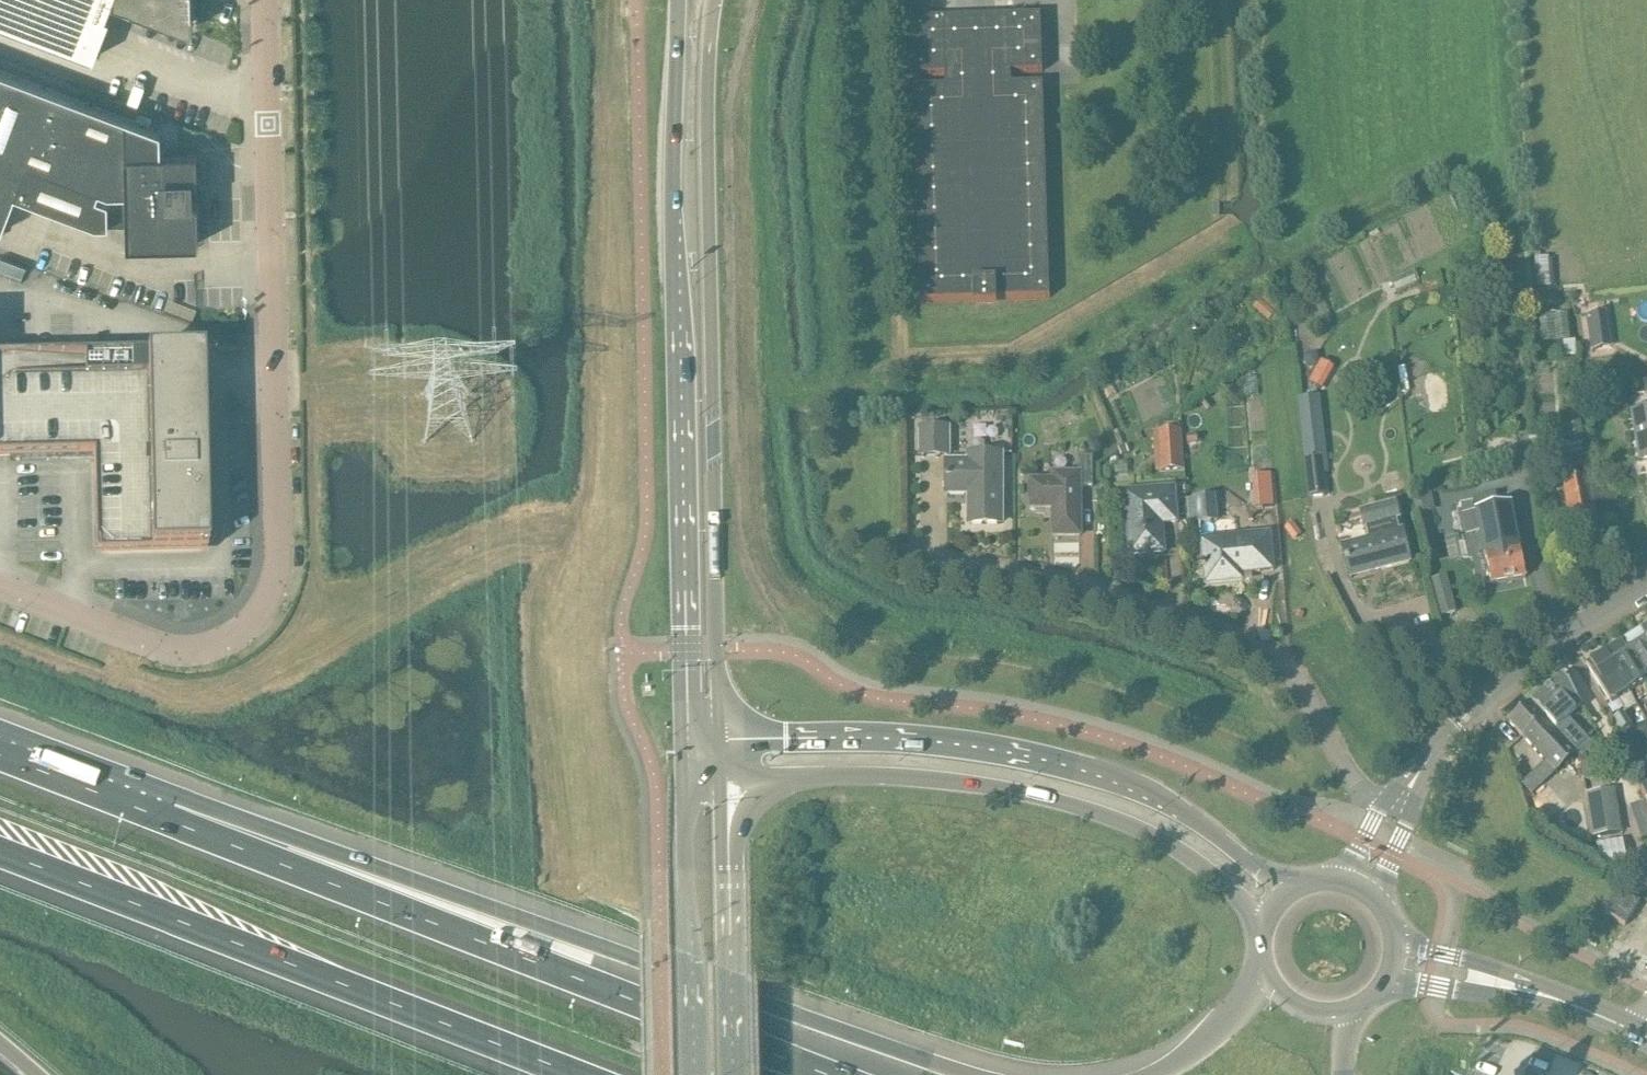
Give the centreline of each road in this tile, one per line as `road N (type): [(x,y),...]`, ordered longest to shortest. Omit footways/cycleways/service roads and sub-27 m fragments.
road 1 (unclassified): [(0,588),(166,651),(207,651),(242,635),(267,606),(277,530),(264,0)]
road 2 (motorway): [(975,1074),(320,847),(170,822)]
road 3 (secondary): [(705,731),(689,176),(697,0)]
road 4 (motorway): [(830,1074),(170,822)]
road 5 (secondary): [(1295,885),(1263,872),(1137,783),(1032,749),(906,732),(705,731)]
road 6 (motorway): [(0,852),(578,1074)]
road 7 (secondary): [(707,777),(905,777),(1055,800),(1195,860),(1243,899),(1261,932)]
road 8 (residential): [(1383,805),(1354,782),(1291,671),(1253,643),(1097,590),(932,560)]
road 9 (secondary): [(712,1074),(707,777)]
road 10 (tertiary): [(1646,584),(1603,609),(1459,723),(1427,761)]
road 11 (motorway): [(170,822),(0,757)]
road 12 (tertiary): [(1556,1000),(1396,936)]
road 13 (tertiary): [(1386,983),(1556,1000)]
road 14 (motorway): [(1267,976),(1203,1042),(1152,1074)]

